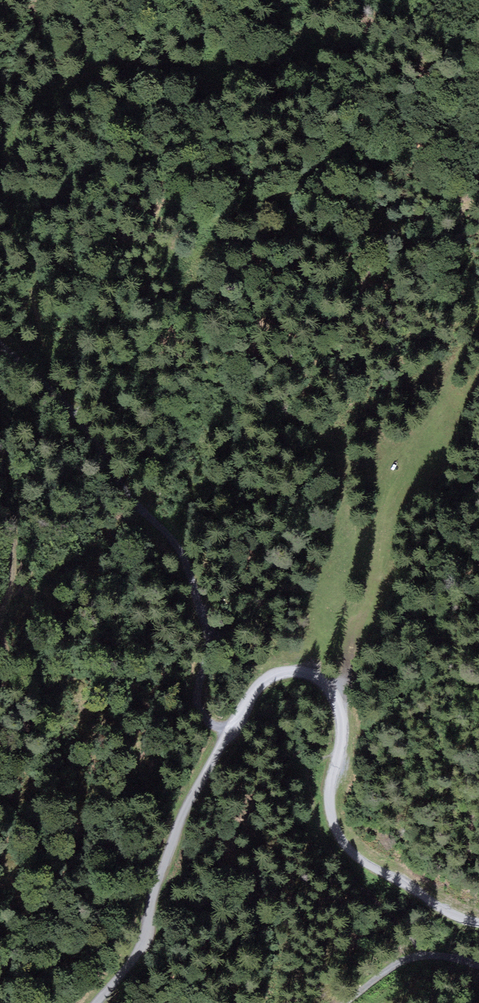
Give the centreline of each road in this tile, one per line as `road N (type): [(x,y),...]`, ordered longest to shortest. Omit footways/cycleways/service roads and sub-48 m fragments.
road 1 (unclassified): [(96,1002),(142,944),(189,802),(227,735),(263,683),(287,672),(320,680),(339,709),(342,741),(329,798),(346,846),(451,914),(478,922)]
road 2 (track): [(0,346),(77,417),(128,493),(171,537),(209,640)]
road 3 (track): [(339,755),(308,771),(323,837),(349,878),(422,954)]
road 4 (track): [(209,640),(244,625),(272,591),(305,590),(321,600),(328,630),(311,675)]
road 5 (track): [(0,616),(14,572),(14,534),(0,423)]
road 6 (track): [(478,966),(422,954),(345,1002)]

